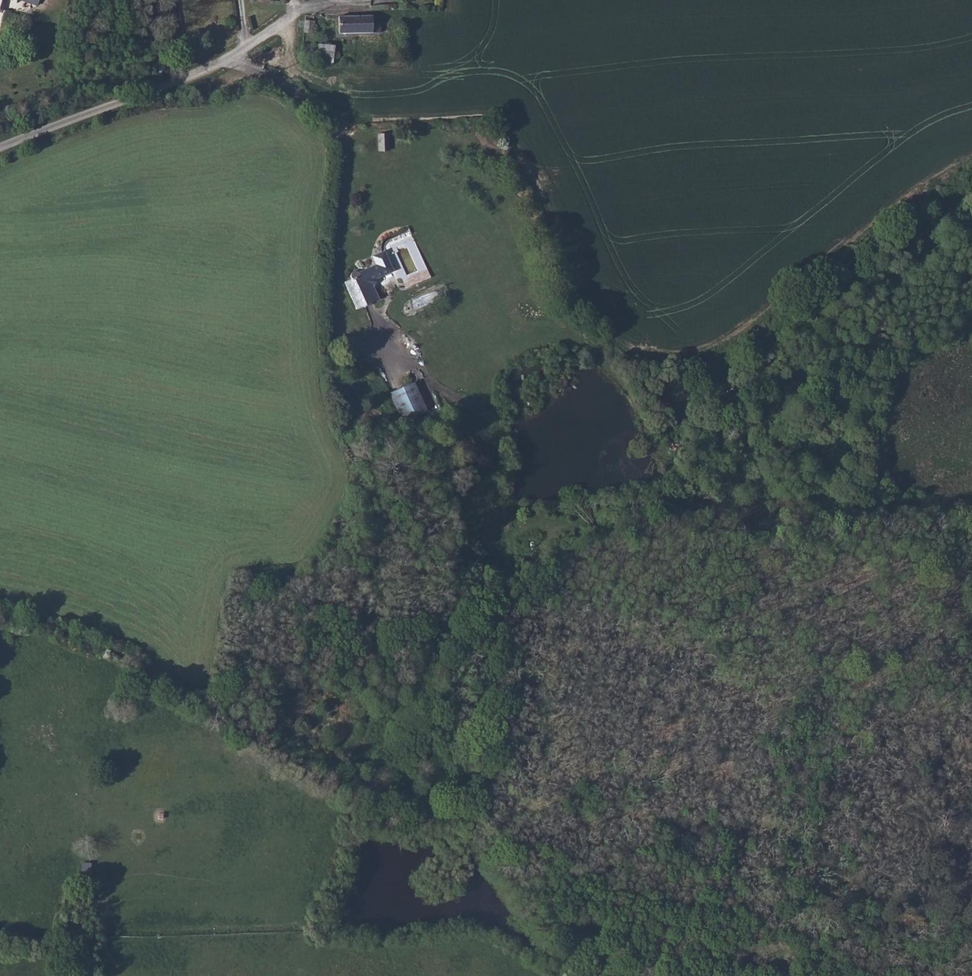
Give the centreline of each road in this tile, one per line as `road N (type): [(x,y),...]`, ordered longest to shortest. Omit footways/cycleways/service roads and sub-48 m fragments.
road 1 (unclassified): [(317,5),(204,70),(0,148)]

